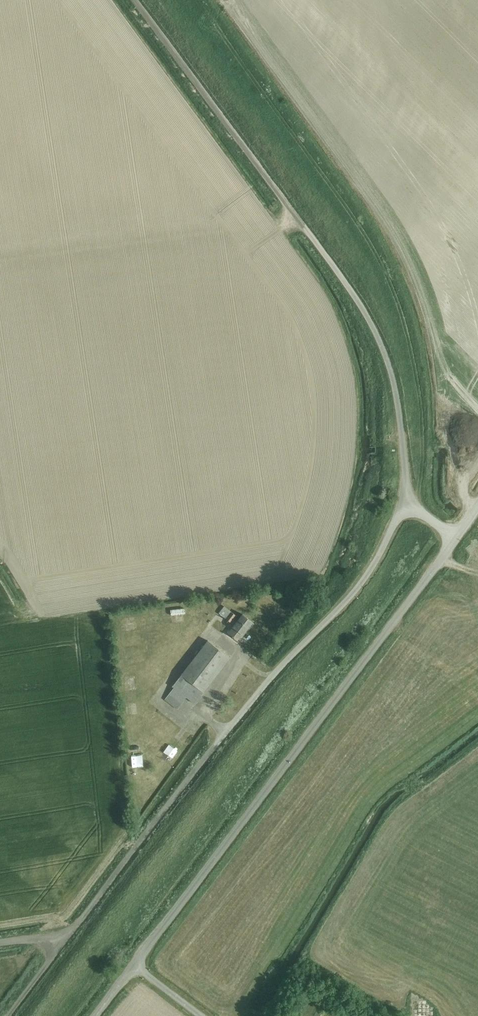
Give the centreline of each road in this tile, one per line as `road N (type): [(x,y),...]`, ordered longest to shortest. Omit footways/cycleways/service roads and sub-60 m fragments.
road 1 (unclassified): [(97,1015),(458,536)]
road 2 (track): [(7,1015),(225,731),(347,601),(381,550)]
road 3 (unclassified): [(405,505),(396,389),(383,349),(302,227)]
road 4 (track): [(302,227),(134,0)]

